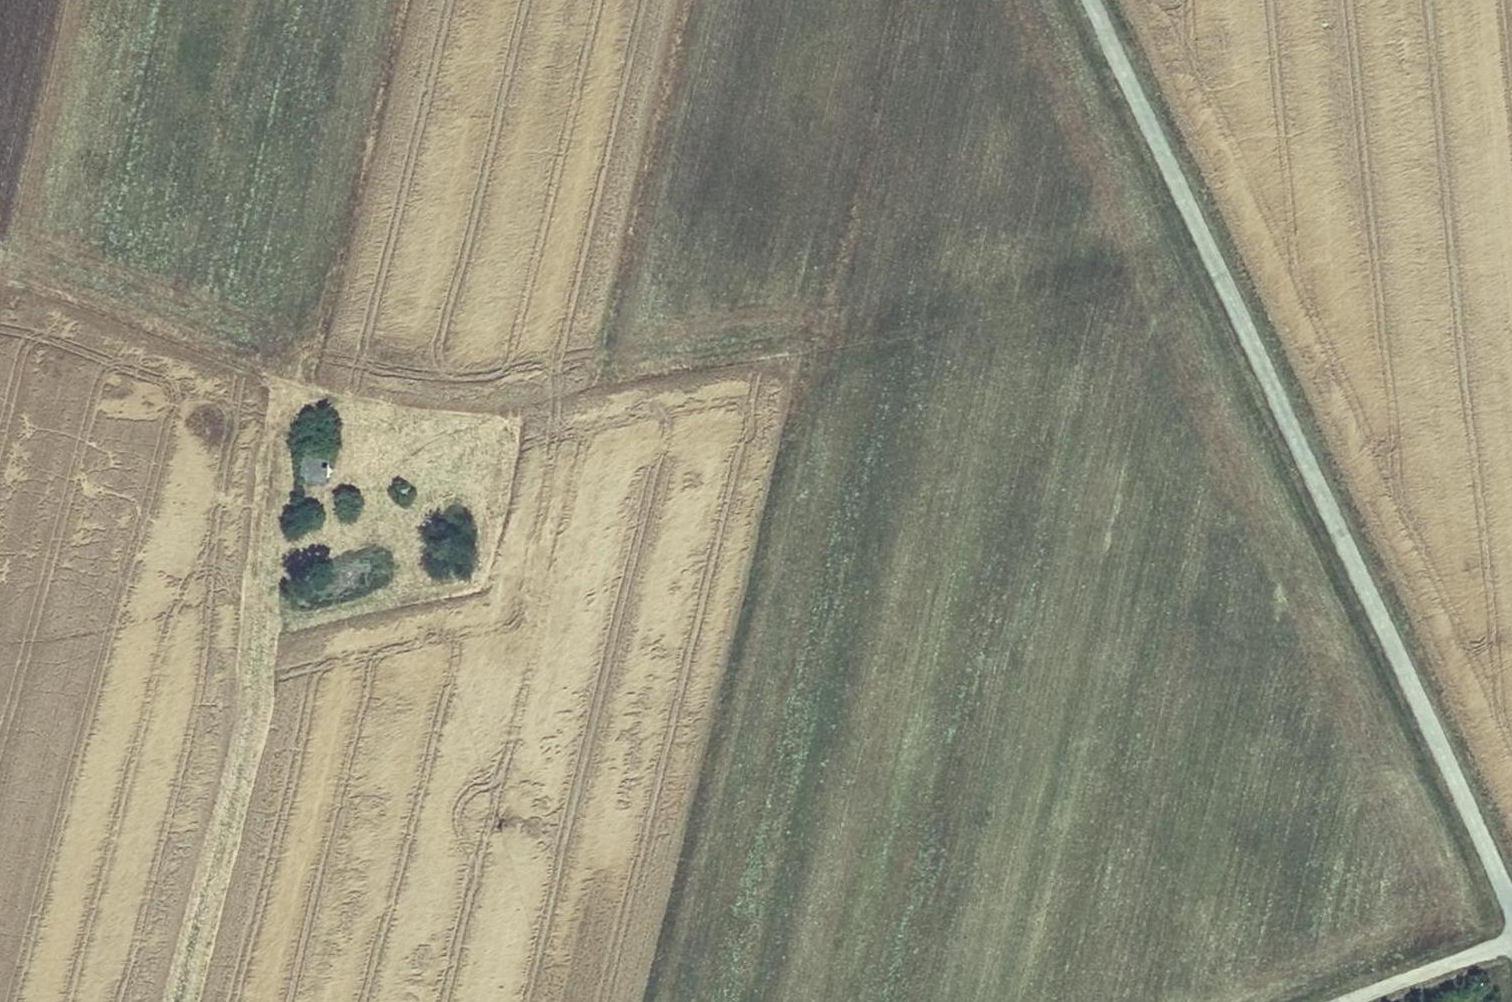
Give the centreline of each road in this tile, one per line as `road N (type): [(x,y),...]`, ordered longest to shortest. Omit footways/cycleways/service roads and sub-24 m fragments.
road 1 (unclassified): [(1511,904),(1090,0)]
road 2 (track): [(1511,943),(1346,1001)]

